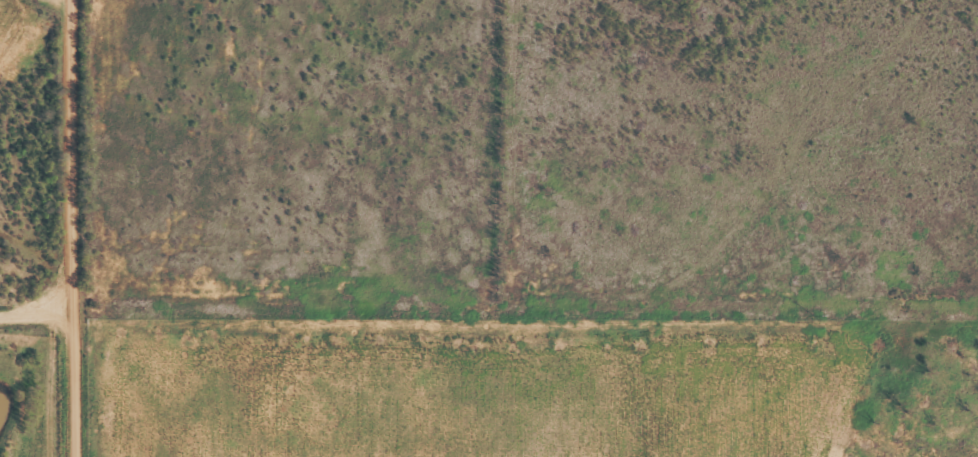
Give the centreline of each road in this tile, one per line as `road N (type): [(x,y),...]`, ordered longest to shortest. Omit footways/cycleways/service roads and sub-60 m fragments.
road 1 (residential): [(977,302),(696,298),(665,314),(149,278)]
road 2 (residential): [(114,456),(111,0)]
road 3 (residential): [(696,298),(756,187),(933,0)]
road 4 (residential): [(149,278),(195,197),(253,0)]

